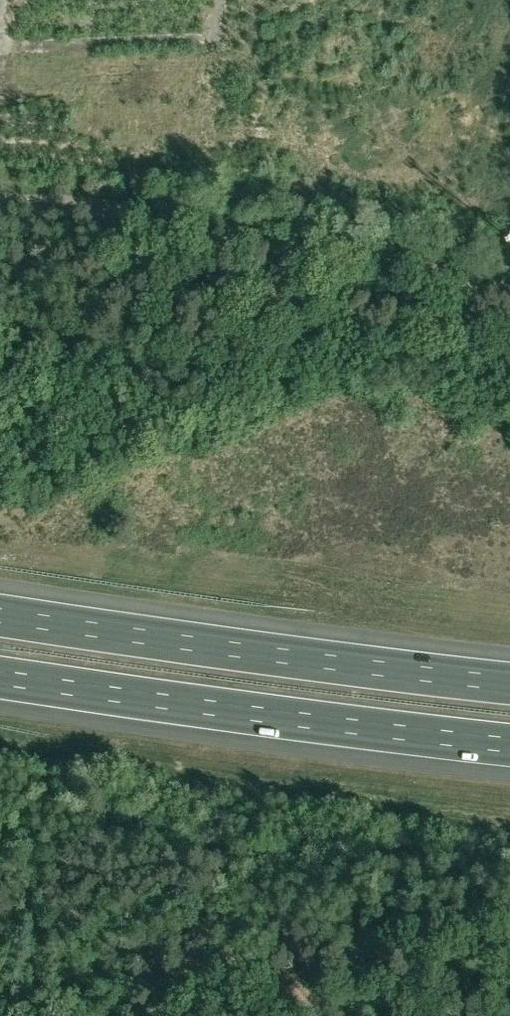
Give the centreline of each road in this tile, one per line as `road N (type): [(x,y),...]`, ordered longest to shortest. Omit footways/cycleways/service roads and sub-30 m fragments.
road 1 (unclassified): [(0,205),(131,214),(305,243),(509,296)]
road 2 (motorway): [(509,682),(0,614)]
road 3 (motorway): [(0,678),(509,744)]

